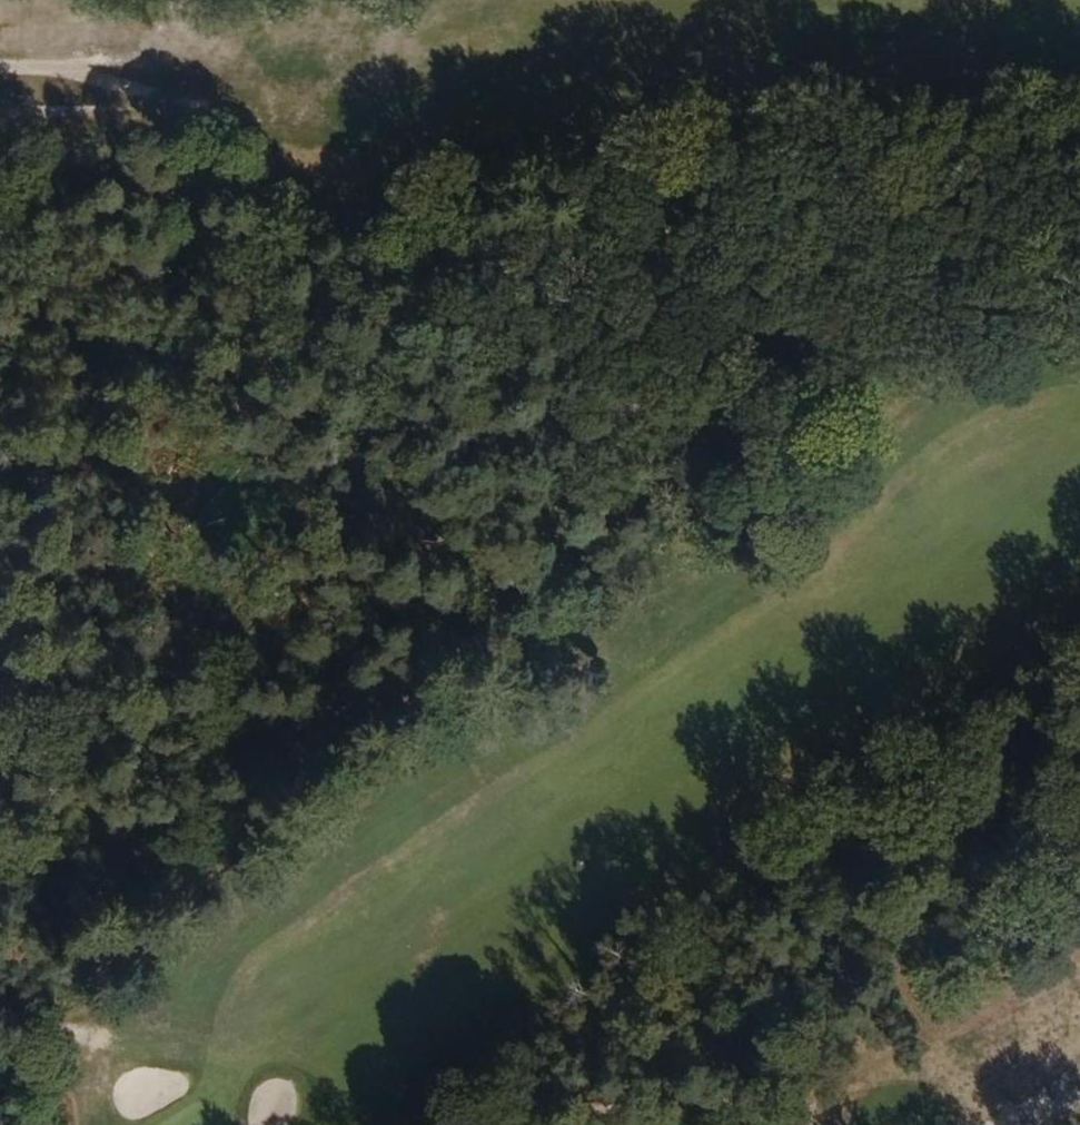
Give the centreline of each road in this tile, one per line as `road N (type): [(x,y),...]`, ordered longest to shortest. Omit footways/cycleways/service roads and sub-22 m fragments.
road 1 (track): [(0,213),(441,281),(909,168),(1079,212)]

